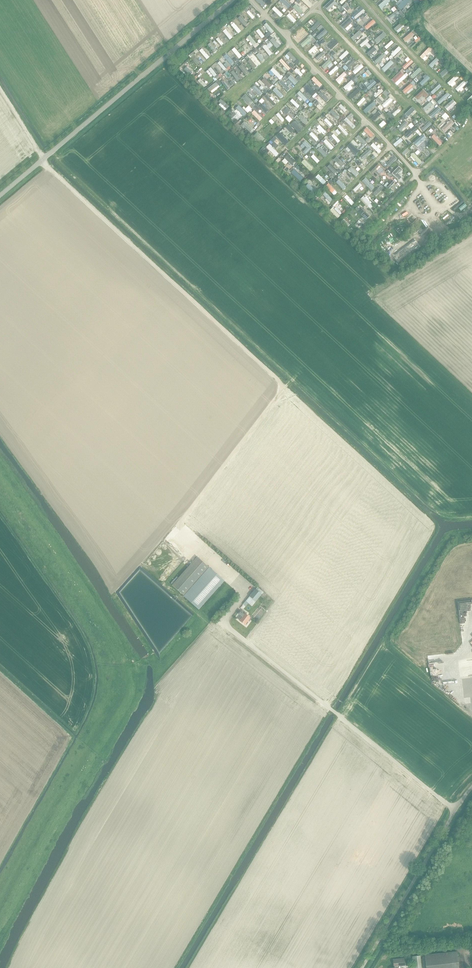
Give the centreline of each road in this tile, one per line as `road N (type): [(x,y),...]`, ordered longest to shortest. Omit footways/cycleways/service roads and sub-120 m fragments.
road 1 (unclassified): [(0,195),(231,0)]
road 2 (unclassified): [(362,967),(471,787)]

